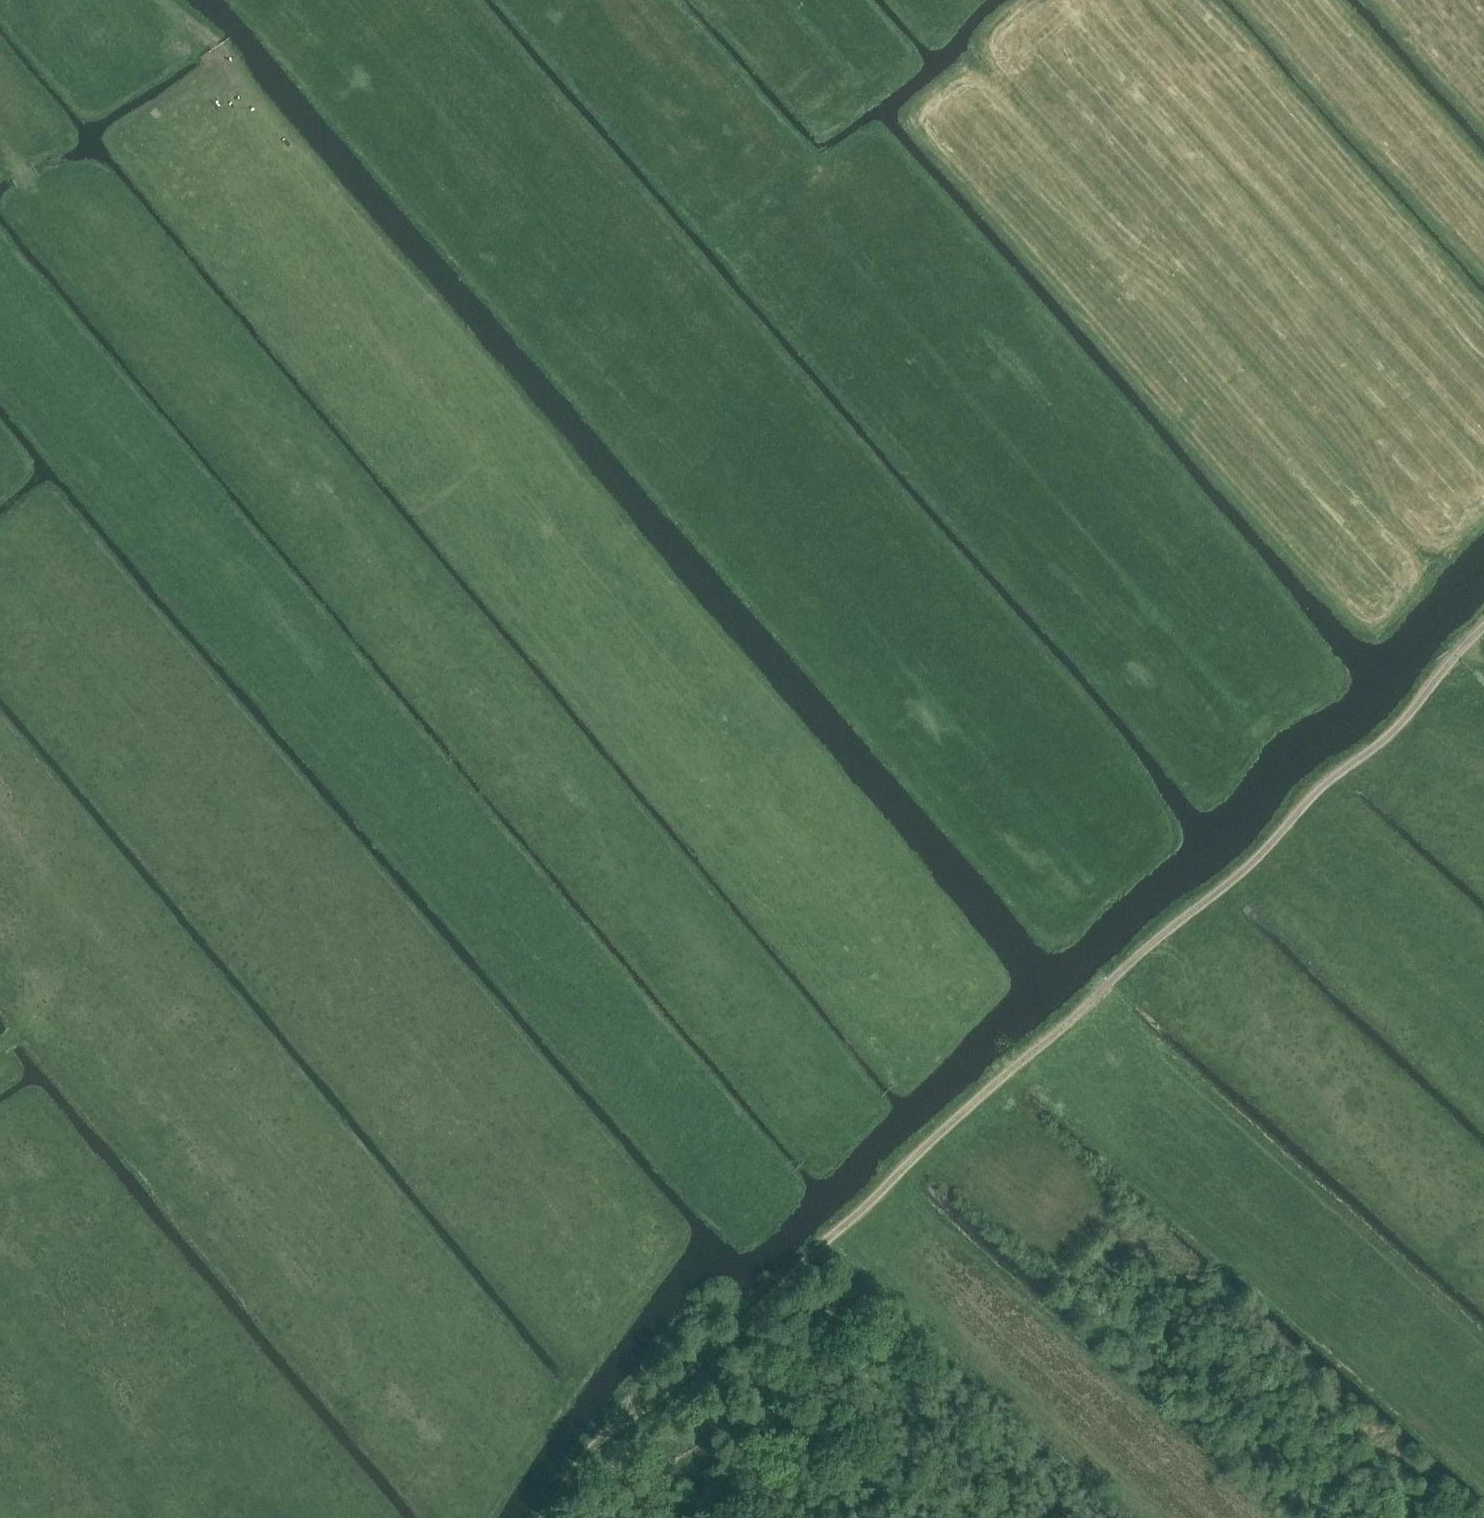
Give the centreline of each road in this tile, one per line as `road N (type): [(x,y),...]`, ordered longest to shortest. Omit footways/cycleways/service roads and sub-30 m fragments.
road 1 (track): [(853,1221),(1066,1029),(1112,978),(1214,898),(1399,721),(1483,618)]
road 2 (track): [(853,1221),(608,1437),(545,1517)]

